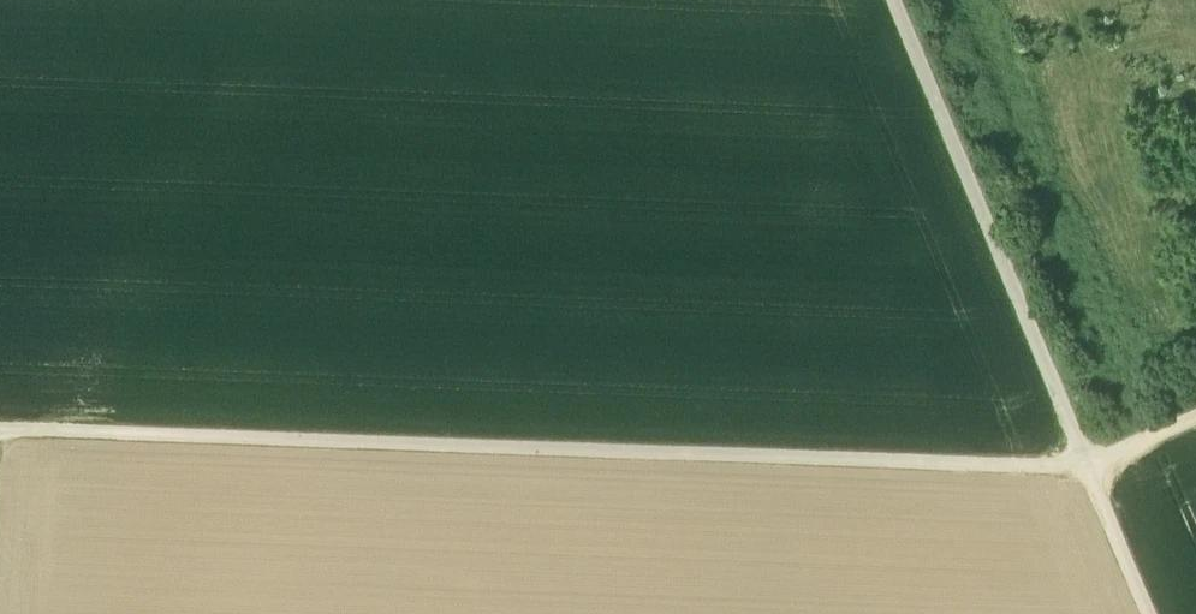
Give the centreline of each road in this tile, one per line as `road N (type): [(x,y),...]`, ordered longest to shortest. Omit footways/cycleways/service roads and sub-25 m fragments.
road 1 (unclassified): [(0,430),(1086,465)]
road 2 (track): [(1086,465),(891,0)]
road 3 (track): [(1149,613),(1086,465)]

